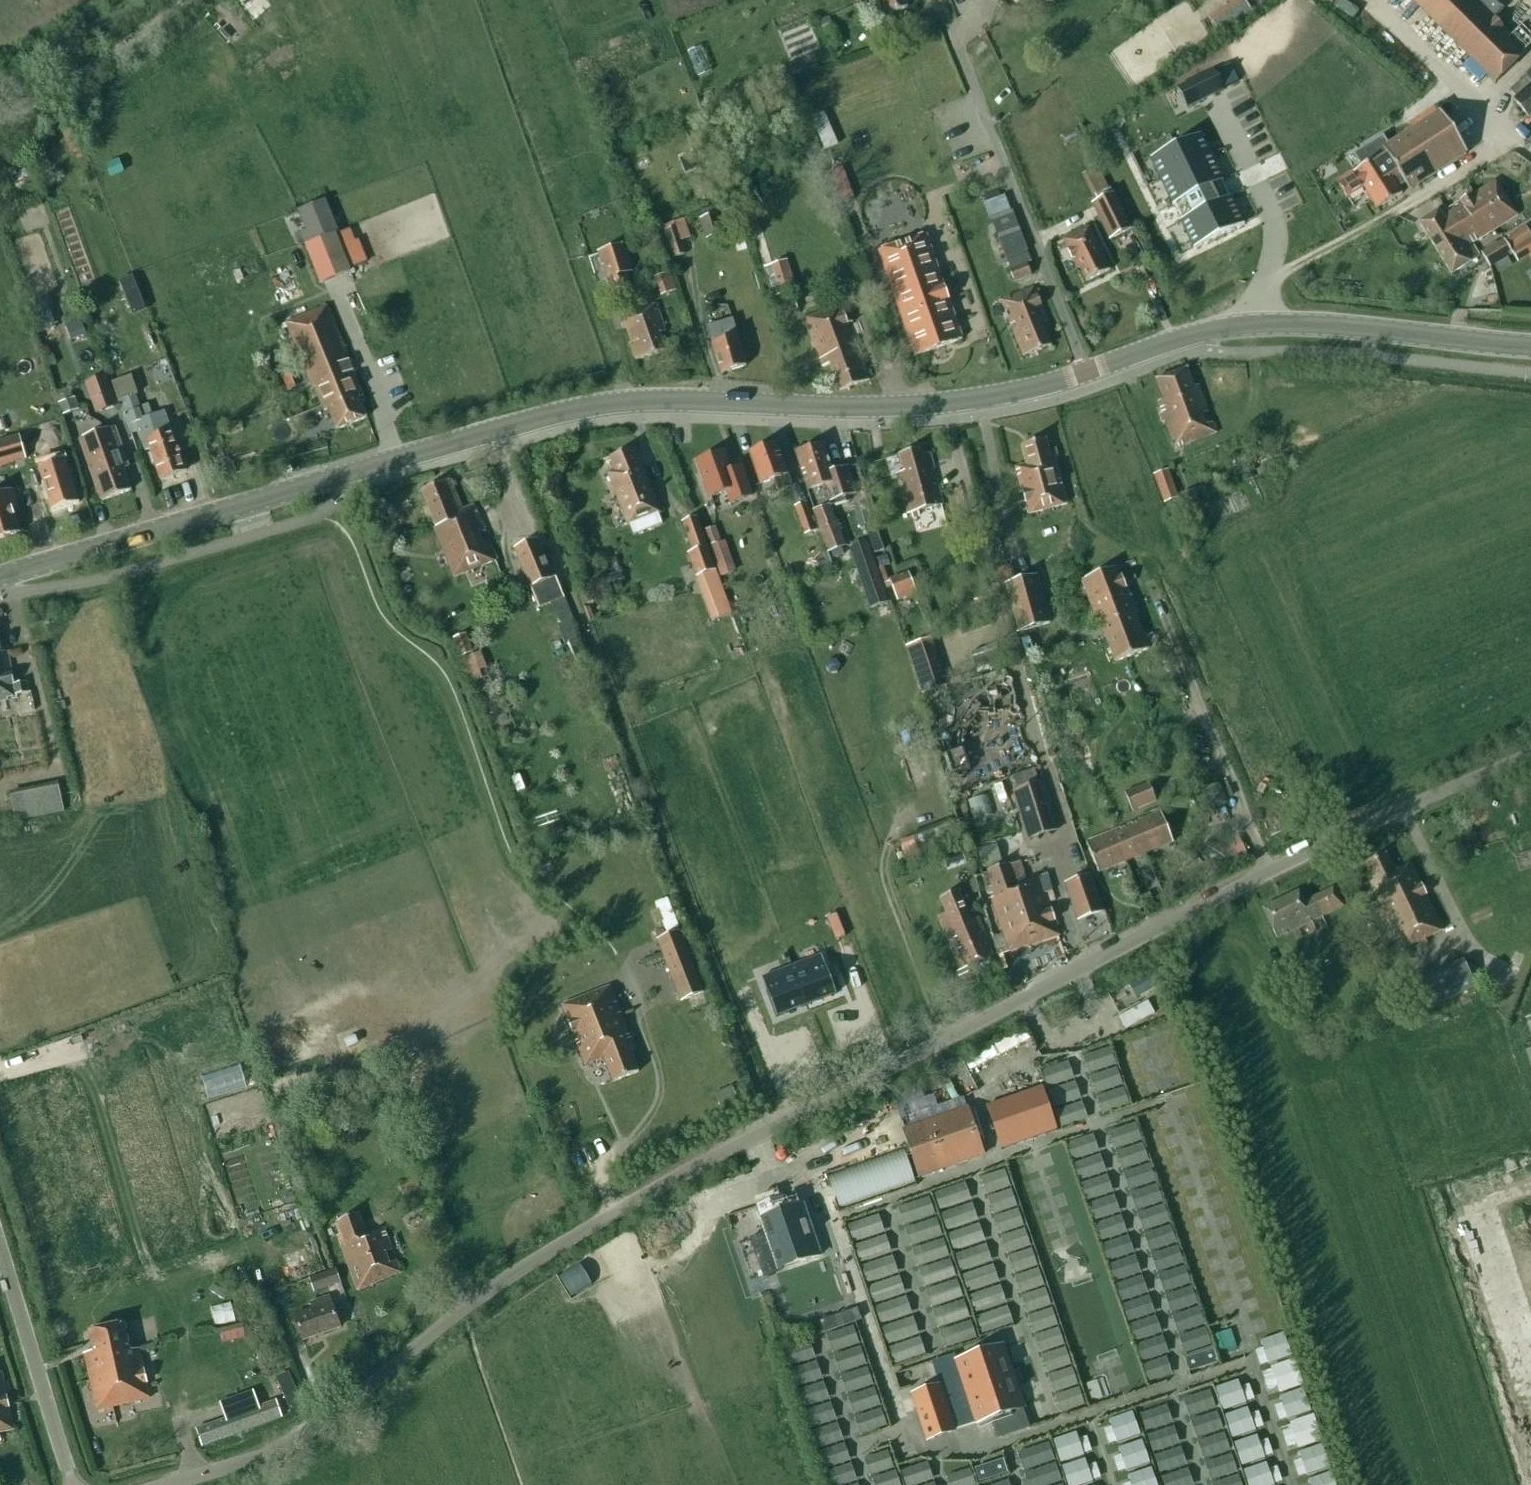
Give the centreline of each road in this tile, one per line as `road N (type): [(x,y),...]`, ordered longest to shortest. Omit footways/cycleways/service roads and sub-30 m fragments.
road 1 (tertiary): [(0,577),(594,406),(944,404),(1029,389),(1199,332),(1258,323),(1530,347)]
road 2 (unclassified): [(168,1484),(294,1439),(490,1287),(635,1199),(1208,903),(1530,752)]
road 3 (unclassified): [(74,1484),(0,1247)]
road 4 (unclassified): [(1530,150),(1361,0)]
road 5 (track): [(184,0),(100,65),(0,119)]

